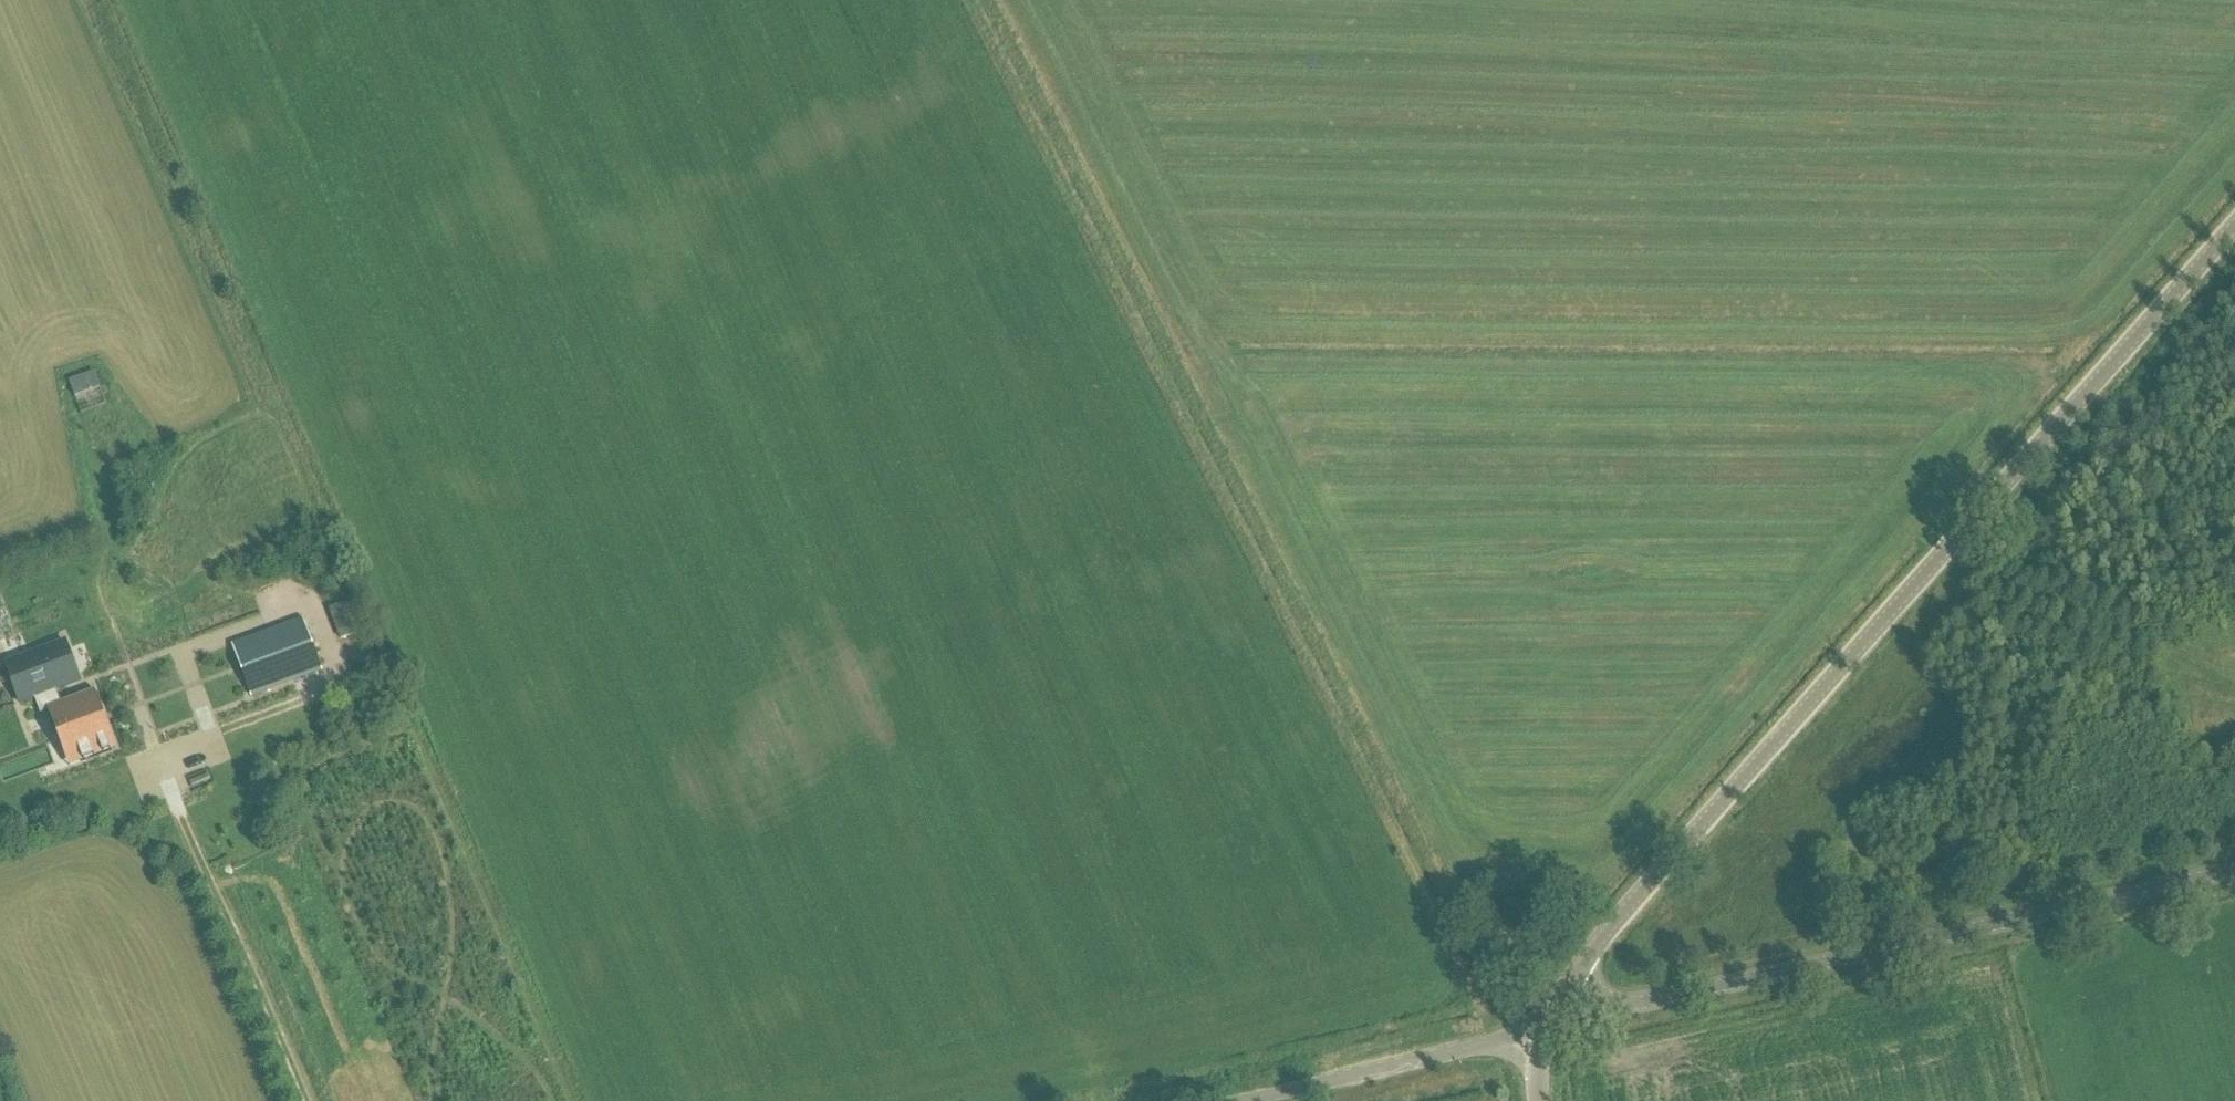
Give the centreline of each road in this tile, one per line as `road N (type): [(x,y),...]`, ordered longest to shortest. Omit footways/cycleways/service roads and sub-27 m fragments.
road 1 (tertiary): [(1547,1032),(1571,979),(1617,919),(2234,223)]
road 2 (unclassified): [(1547,1032),(2234,872)]
road 3 (unclassified): [(1238,1100),(1547,1032)]

